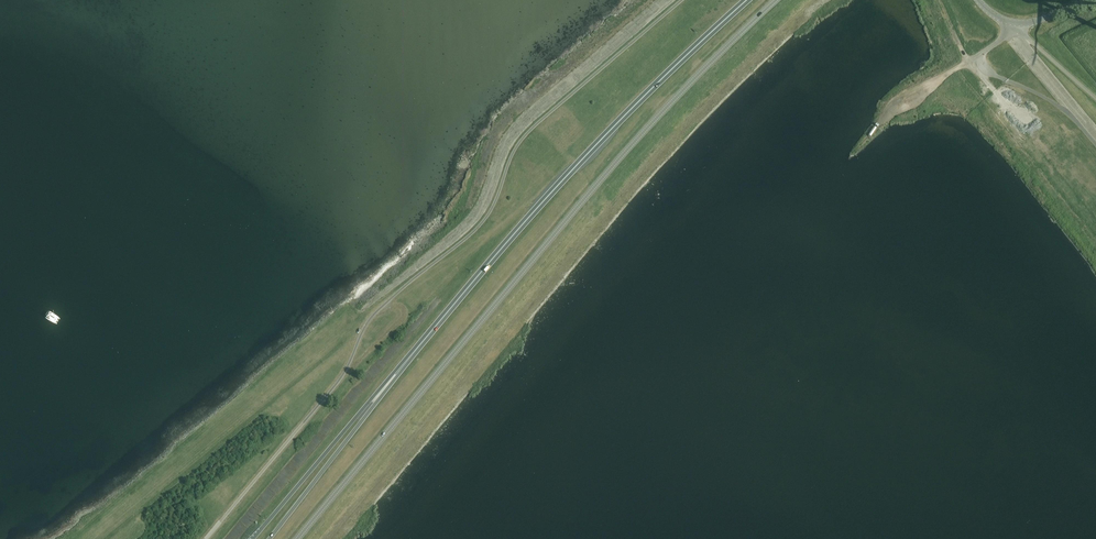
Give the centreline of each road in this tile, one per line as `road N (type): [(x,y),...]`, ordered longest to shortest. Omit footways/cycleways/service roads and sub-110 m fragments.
road 1 (tertiary): [(297,538),(599,182),(776,0)]
road 2 (trunk): [(420,345),(619,122),(746,0)]
road 3 (trunk): [(420,345),(253,538)]
road 4 (trunk): [(270,538),(420,345)]

